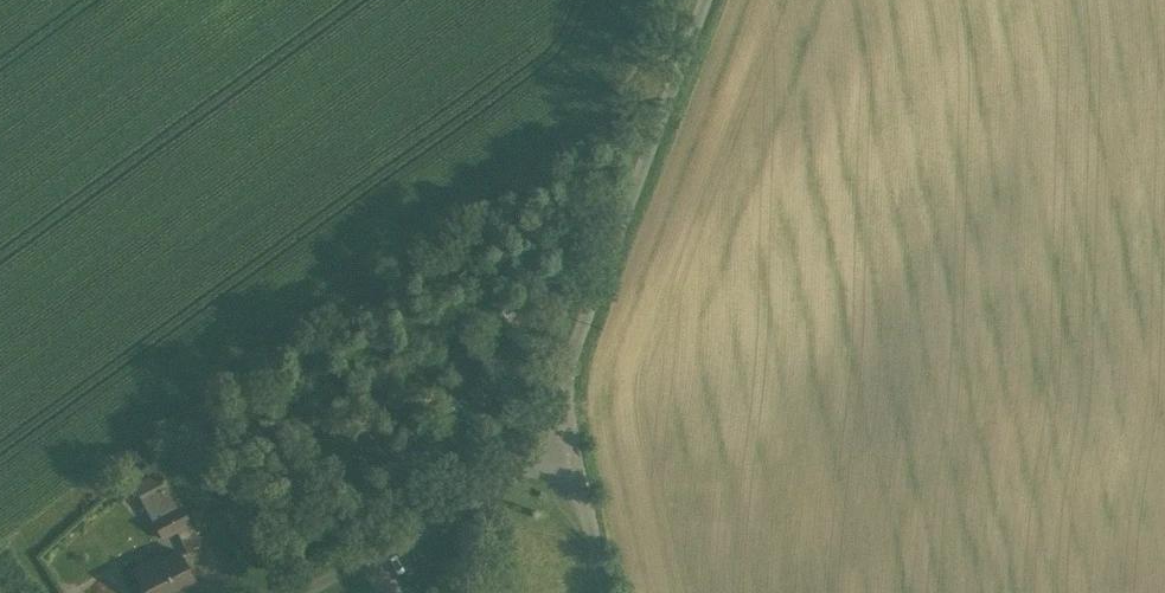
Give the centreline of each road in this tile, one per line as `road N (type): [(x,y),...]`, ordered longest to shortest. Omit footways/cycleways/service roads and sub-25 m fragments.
road 1 (unclassified): [(551,459),(576,343),(707,0)]
road 2 (unclassified): [(551,459),(522,468),(430,528),(306,592)]
road 3 (unclassified): [(605,592),(584,494),(551,459)]

